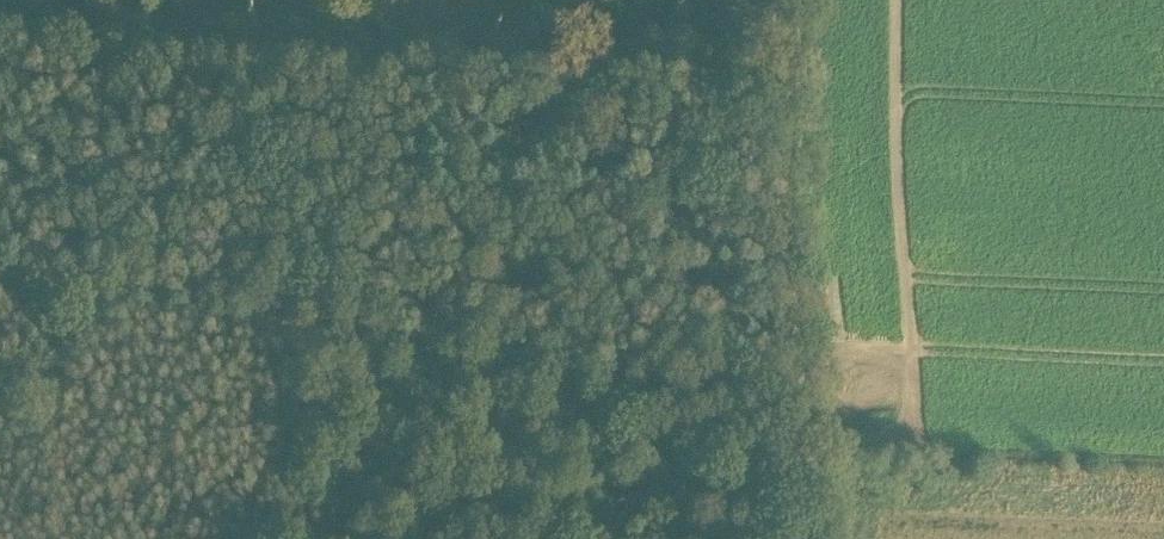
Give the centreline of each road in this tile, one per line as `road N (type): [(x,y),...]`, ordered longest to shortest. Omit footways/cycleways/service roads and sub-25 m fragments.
road 1 (track): [(769,0),(799,538)]

